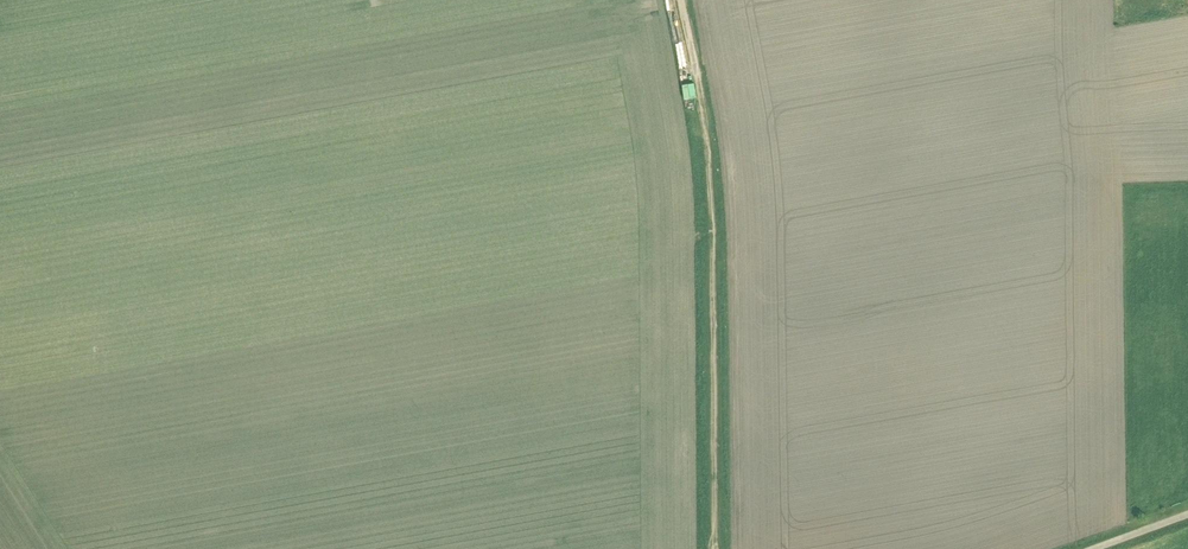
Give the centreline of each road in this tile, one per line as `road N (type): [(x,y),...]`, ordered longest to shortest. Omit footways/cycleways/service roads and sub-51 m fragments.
road 1 (track): [(681,0),(711,223),(715,548)]

